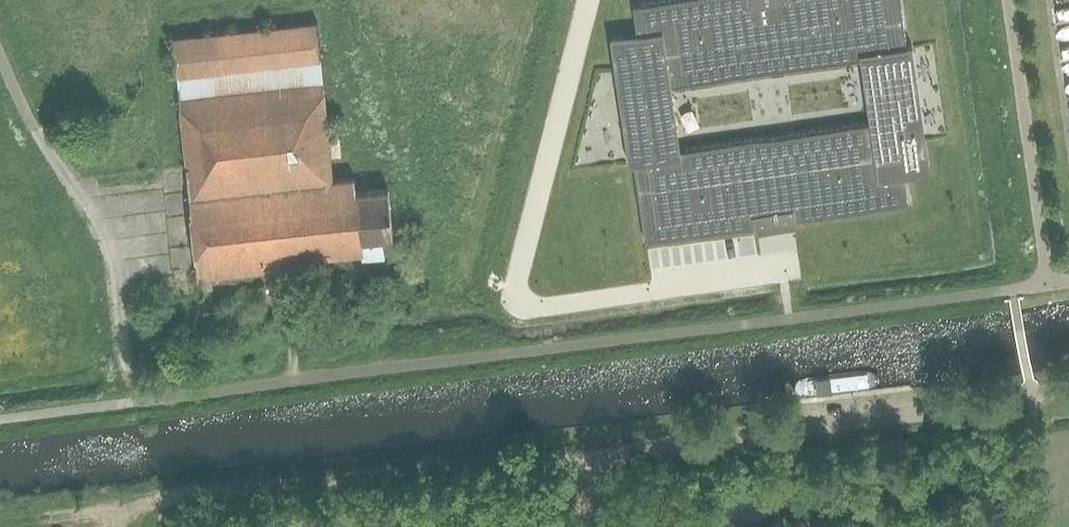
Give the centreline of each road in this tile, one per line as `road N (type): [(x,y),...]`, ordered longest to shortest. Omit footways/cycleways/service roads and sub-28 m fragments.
road 1 (unclassified): [(1050,284),(155,403)]
road 2 (residential): [(605,466),(652,448),(1068,392)]
road 3 (track): [(601,472),(579,460),(499,464),(177,499)]
road 4 (residential): [(1010,0),(1050,284)]

